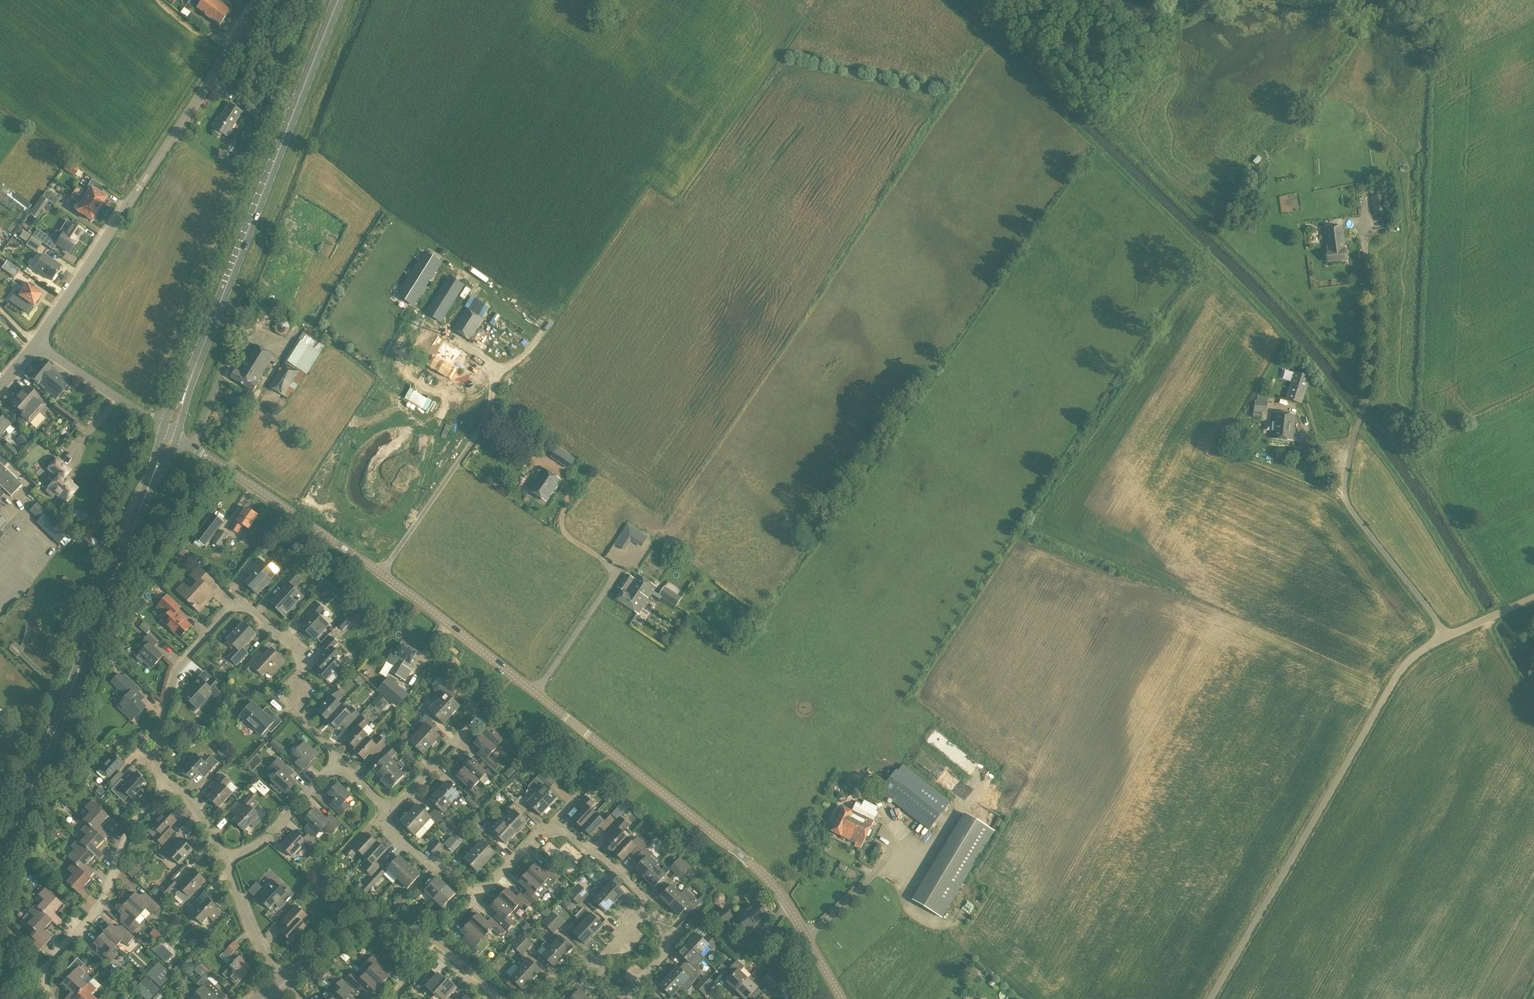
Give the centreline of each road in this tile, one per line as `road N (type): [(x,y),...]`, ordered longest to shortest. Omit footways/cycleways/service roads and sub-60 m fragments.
road 1 (residential): [(842,998),(783,899),(727,844),(416,599),(170,431)]
road 2 (unclassified): [(1210,998),(1407,662),(1533,597)]
road 3 (primary): [(0,862),(170,431)]
road 4 (primary): [(170,431),(338,0)]
road 5 (residential): [(333,746),(299,711),(290,640),(239,601),(178,664),(163,702),(159,786)]
road 6 (tertiary): [(502,998),(449,948),(400,927),(339,937),(281,978)]
road 7 (residential): [(47,975),(57,943),(91,907),(136,811),(159,786)]
road 8 (unclassified): [(142,185),(260,0)]
road 9 (residential): [(642,906),(629,880),(559,827),(522,844),(483,887)]
road 10 (residential): [(35,343),(142,185)]
road 11 (residential): [(223,859),(262,836),(327,767),(333,746)]
road 12 (residential): [(170,431),(35,343)]
road 13 (residential): [(483,887),(456,863),(421,859),(388,821),(401,801)]
road 14 (residential): [(223,859),(281,978)]

